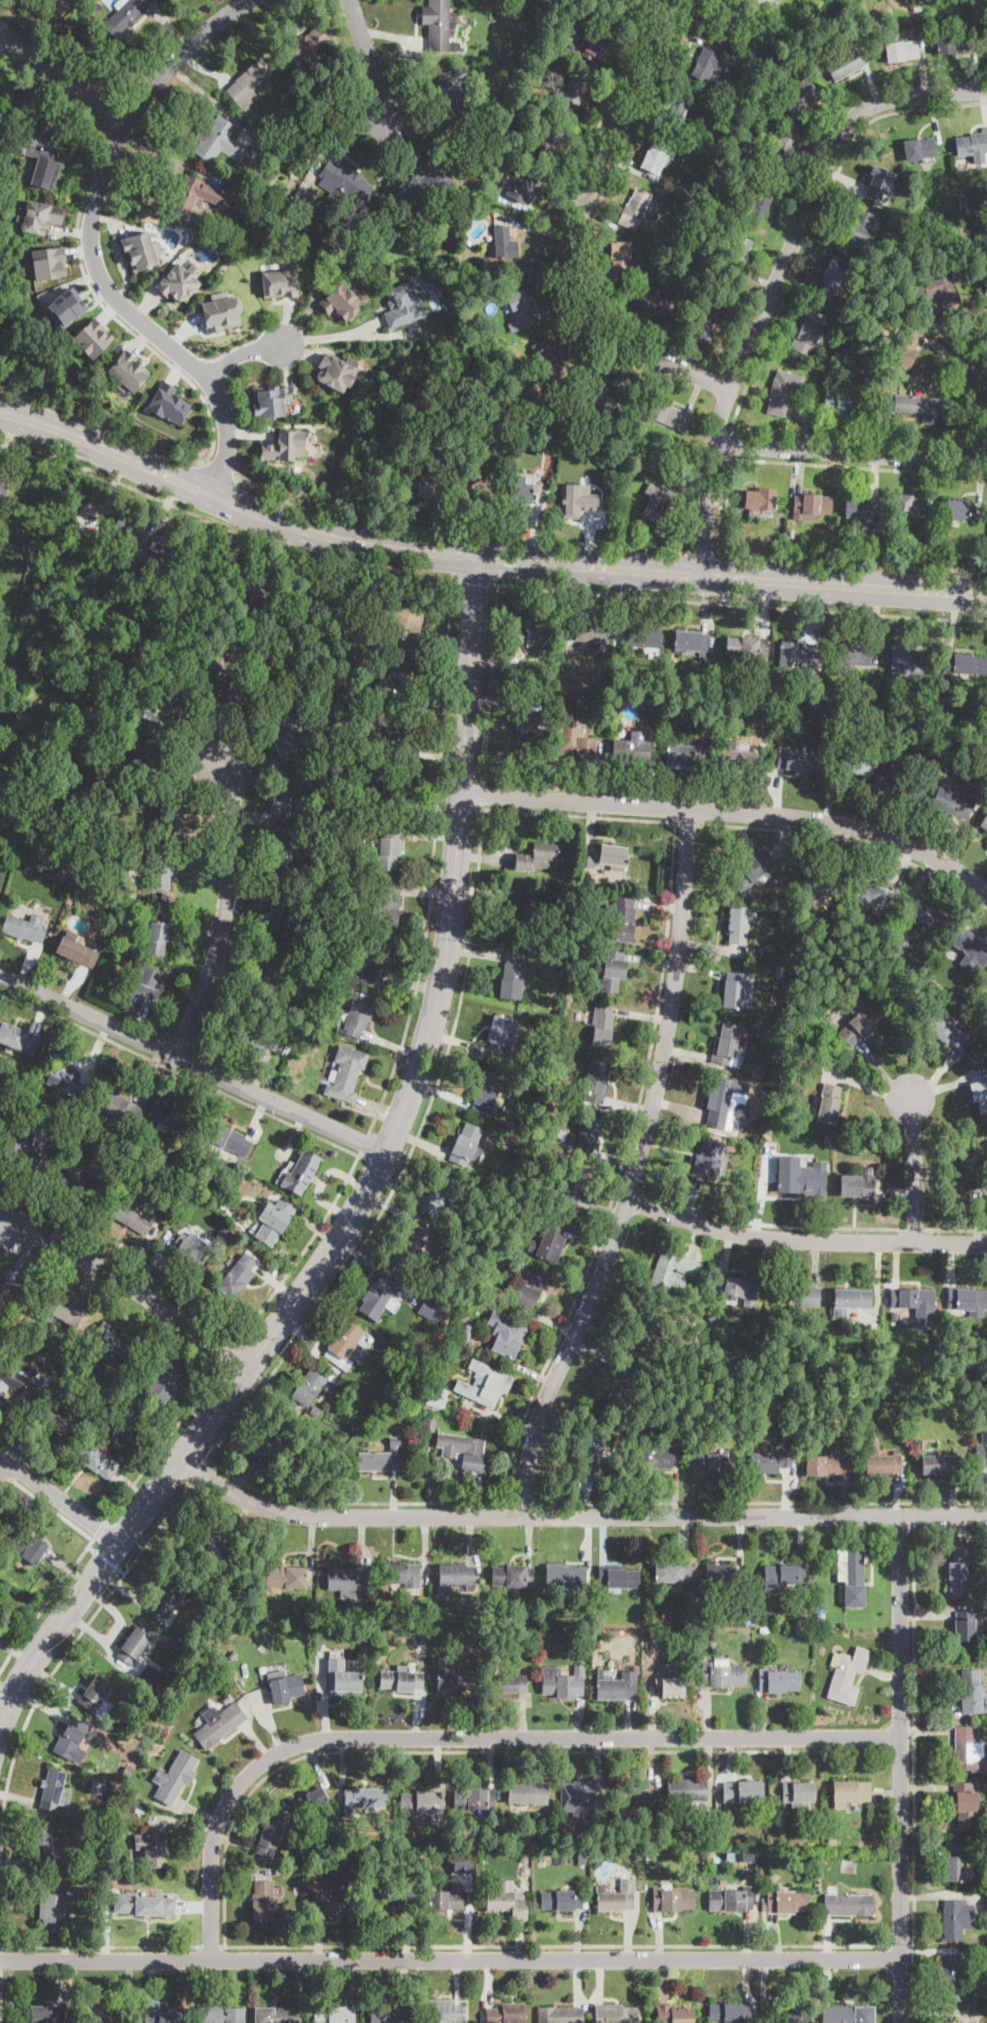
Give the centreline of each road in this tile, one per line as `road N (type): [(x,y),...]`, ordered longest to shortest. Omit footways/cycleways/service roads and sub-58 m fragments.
road 1 (tertiary): [(0,1723),(40,1648),(346,1229),(404,1115),(430,1034),(453,913),(474,557)]
road 2 (primary): [(0,412),(331,537),(474,557),(986,595)]
road 3 (residential): [(0,1959),(901,1957)]
road 4 (residential): [(211,1959),(219,1820),(255,1767),(291,1745),(349,1737),(899,1736)]
road 5 (residential): [(182,1456),(253,1502),(313,1515),(986,1516)]
road 6 (residential): [(526,1516),(536,1425),(611,1248),(653,1105),(675,981),(689,810)]
road 7 (residential): [(704,575),(711,464),(731,388),(840,135),(871,107),(986,89)]
road 8 (residential): [(211,494),(228,439),(219,397),(104,285),(92,228),(100,185),(130,121),(190,47),(253,0)]
road 9 (residential): [(462,793),(826,820),(912,846),(986,890)]
road 10 (residential): [(731,388),(611,340),(578,307),(565,262),(569,234),(625,103),(678,0)]
road 11 (residential): [(901,2022),(900,1516)]
road 12 (residential): [(0,975),(388,1152)]
road 13 (residential): [(628,1201),(744,1236),(986,1243)]
road 14 (residential): [(175,1054),(221,934),(235,805),(230,776),(214,761)]
road 15 (residential): [(9,1228),(104,1269),(245,1367)]
road 16 (residential): [(716,445),(986,461)]
road 17 (residential): [(130,121),(0,30)]
road 18 (residential): [(0,1456),(118,1543)]
road 19 (residential): [(915,1242),(912,1098)]
road 20 (residential): [(350,0),(390,121)]

